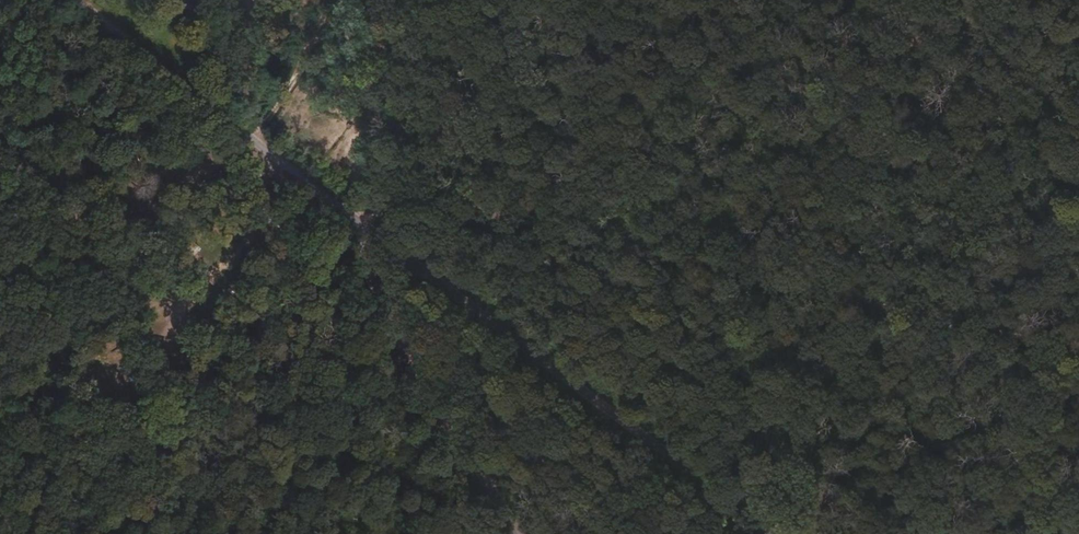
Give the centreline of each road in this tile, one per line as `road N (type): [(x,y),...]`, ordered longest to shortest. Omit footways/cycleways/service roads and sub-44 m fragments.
road 1 (track): [(351,225),(409,207),(898,314)]
road 2 (unclassified): [(763,533),(358,231)]
road 3 (unclassified): [(358,231),(62,0)]
road 4 (unclassified): [(358,231),(354,257),(362,281),(516,533)]
road 5 (track): [(1078,55),(898,314)]
road 6 (track): [(898,314),(751,525),(734,533)]
road 7 (track): [(898,314),(1078,356)]

